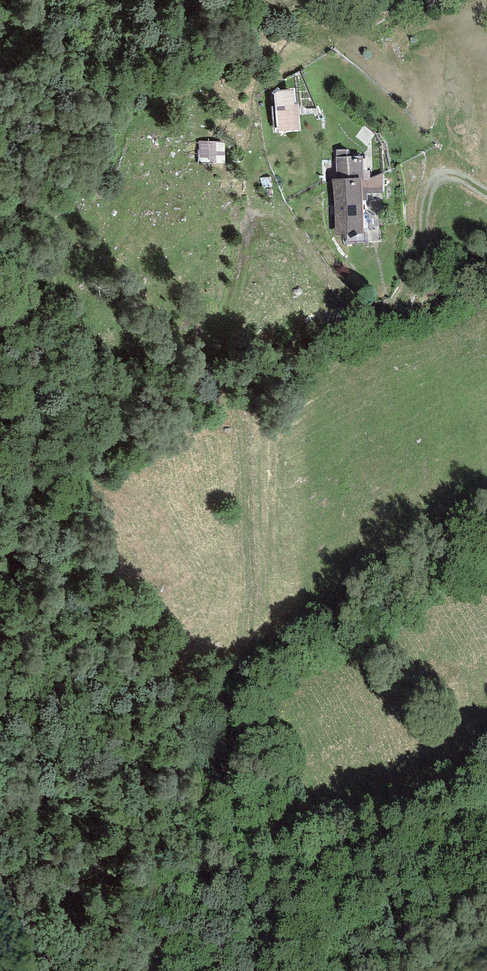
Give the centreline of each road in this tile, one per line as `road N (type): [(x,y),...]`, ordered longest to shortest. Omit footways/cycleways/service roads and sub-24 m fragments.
road 1 (track): [(273,970),(267,880),(236,703),(247,563),(240,439),(214,365),(239,296),(247,229),(255,218),(278,218),(350,298),(383,308),(407,283),(433,183),(454,176),(486,194)]
road 2 (track): [(255,218),(260,61),(275,46),(316,53),(353,76),(431,148),(445,175)]
road 3 (track): [(82,870),(107,879),(182,970)]

